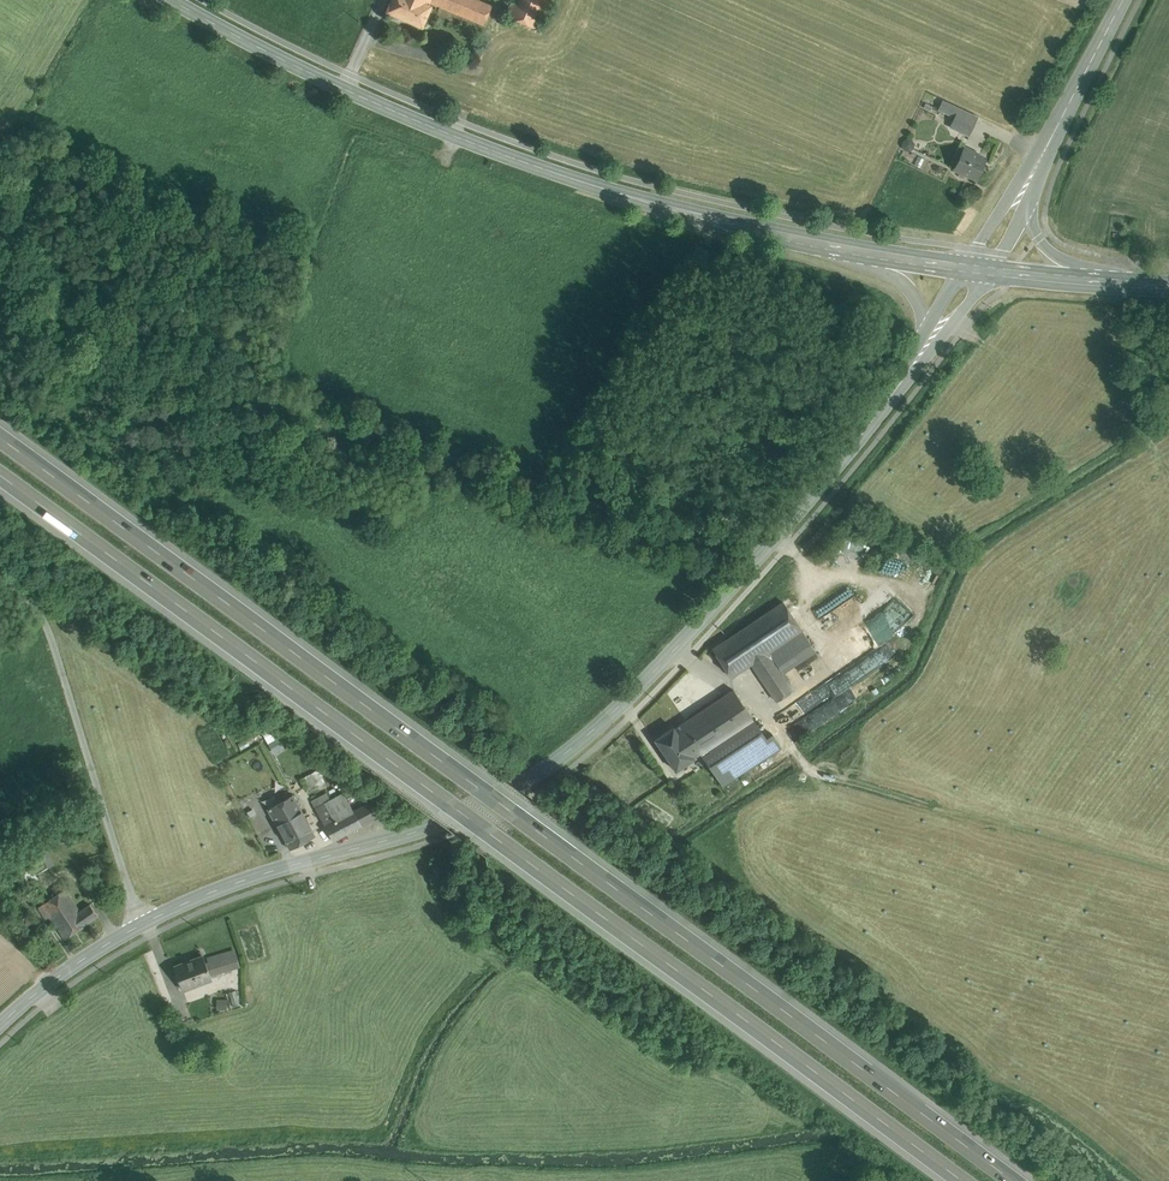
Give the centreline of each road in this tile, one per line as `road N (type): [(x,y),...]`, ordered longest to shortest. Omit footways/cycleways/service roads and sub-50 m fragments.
road 1 (motorway): [(1005,1180),(0,434)]
road 2 (motorway): [(0,472),(961,1180)]
road 3 (secondary): [(916,360),(728,594),(554,764),(436,826),(244,879),(141,924)]
road 4 (secondary): [(848,250),(689,215),(482,147),(318,77),(175,0)]
road 5 (unclassified): [(0,577),(47,623),(141,924)]
road 6 (secondary): [(141,924),(48,982),(0,1028)]
road 7 (secondary): [(1123,0),(1046,148)]
road 8 (secondary): [(1046,148),(958,266)]
road 9 (secondary): [(1107,283),(1044,246),(1033,223),(1035,186)]
road 10 (secondary): [(848,250),(917,294),(925,336)]

